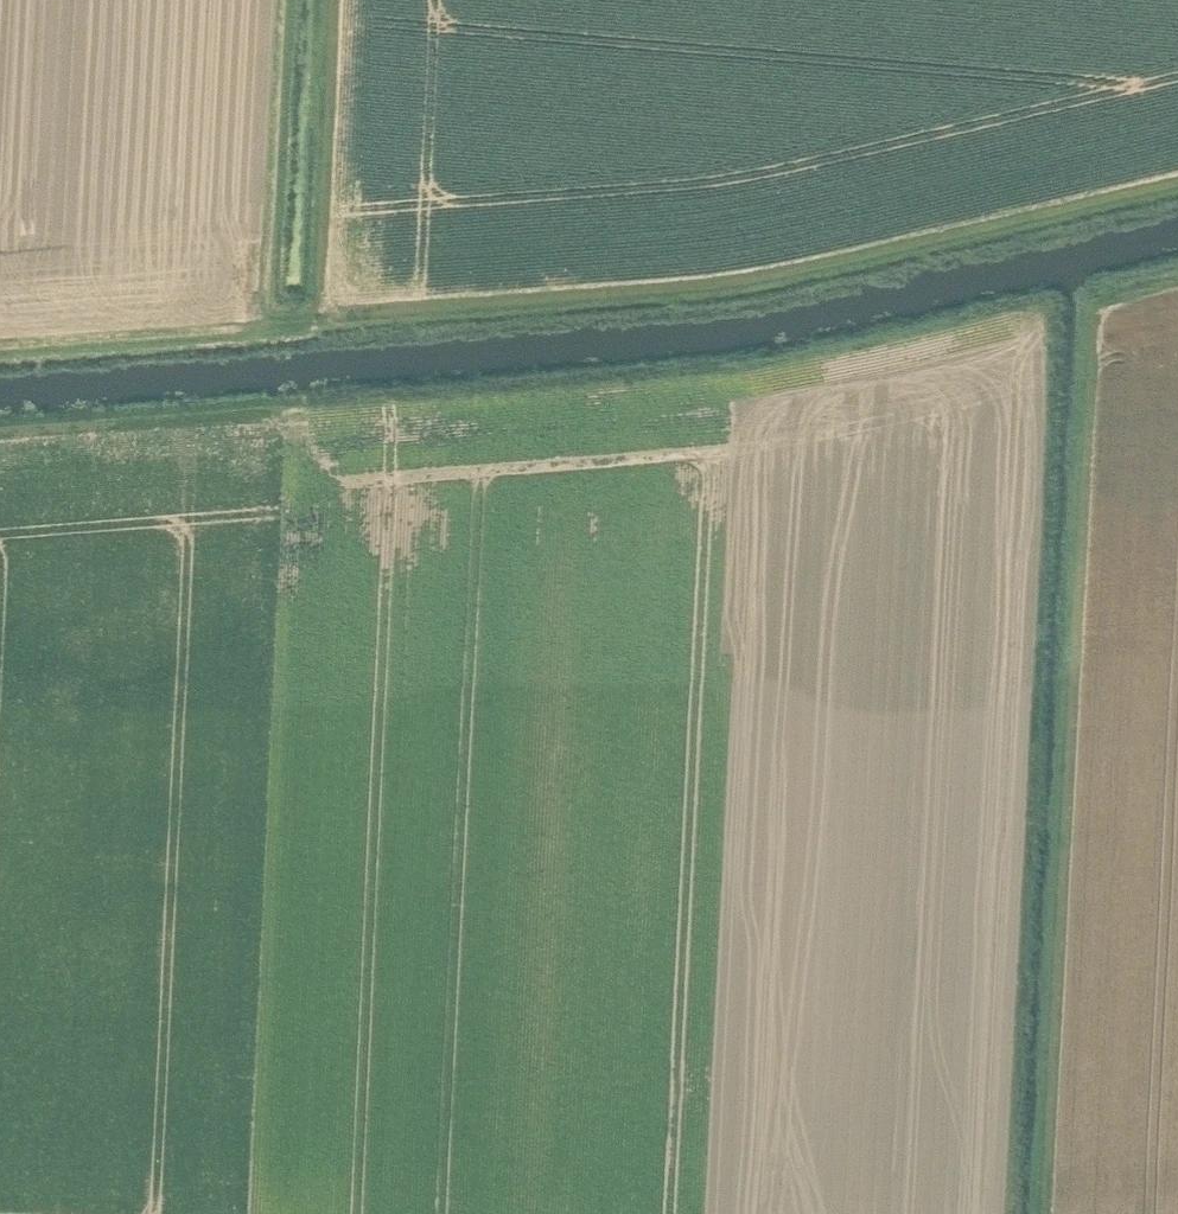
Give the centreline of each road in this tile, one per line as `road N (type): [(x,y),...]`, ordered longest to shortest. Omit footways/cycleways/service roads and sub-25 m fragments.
road 1 (track): [(0,337),(727,281),(1177,178)]
road 2 (track): [(329,0),(314,315)]

